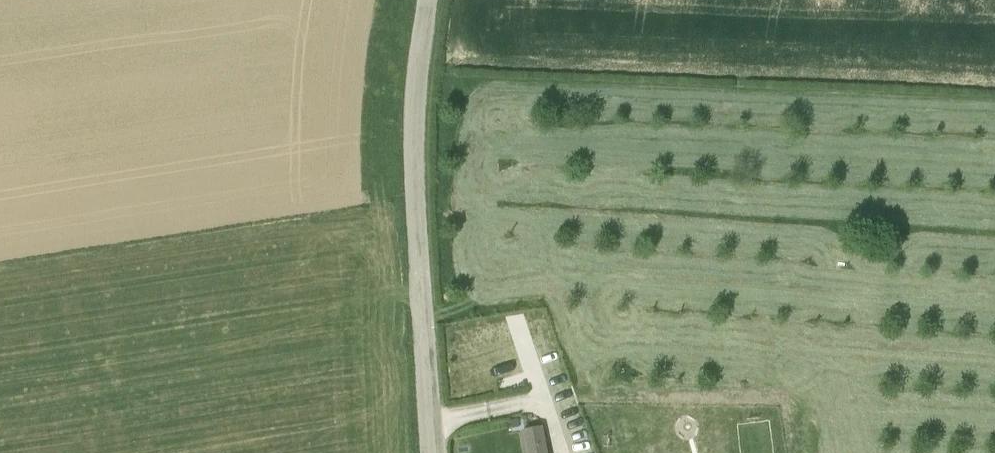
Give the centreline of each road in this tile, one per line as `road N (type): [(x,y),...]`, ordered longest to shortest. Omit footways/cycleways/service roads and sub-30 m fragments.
road 1 (tertiary): [(426,0),(413,147),(433,452)]

